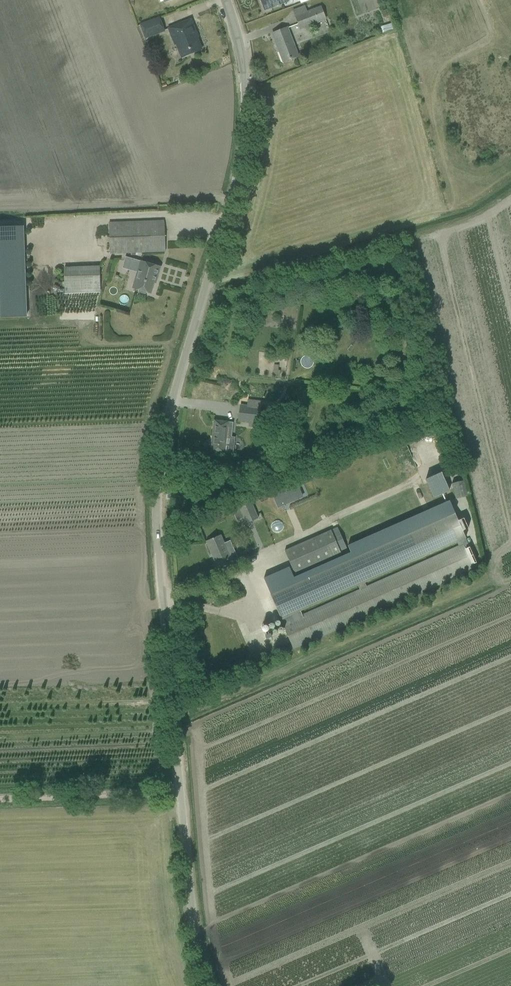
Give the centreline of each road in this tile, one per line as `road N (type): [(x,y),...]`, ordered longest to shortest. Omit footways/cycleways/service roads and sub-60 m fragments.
road 1 (unclassified): [(210,985),(198,945),(175,723),(159,471),(244,151),(246,93),(226,0)]
road 2 (track): [(183,797),(0,803)]

